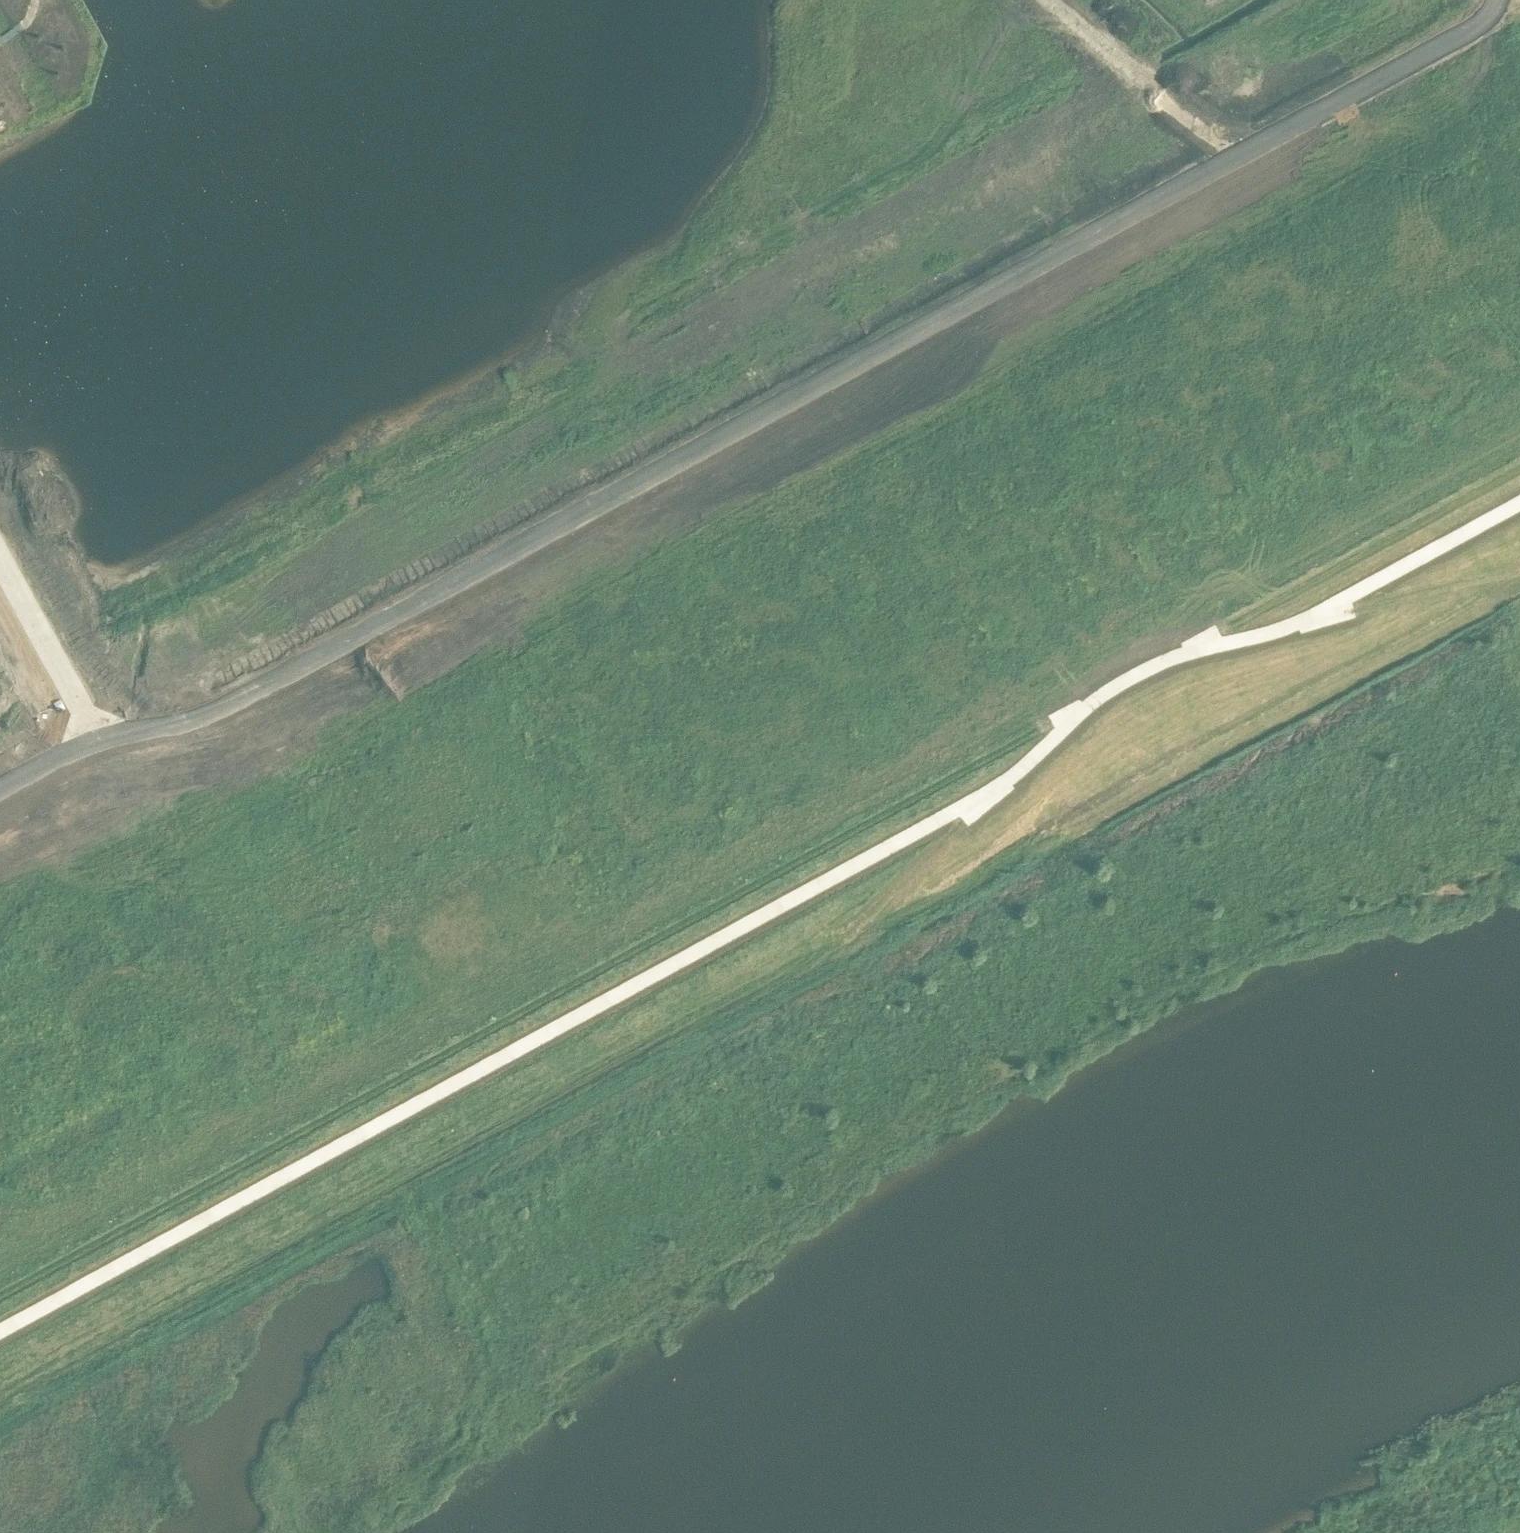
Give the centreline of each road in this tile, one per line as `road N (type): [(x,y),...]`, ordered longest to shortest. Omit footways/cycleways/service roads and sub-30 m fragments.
road 1 (tertiary): [(1481,25),(210,718),(98,741)]
road 2 (residential): [(98,741),(0,566)]

